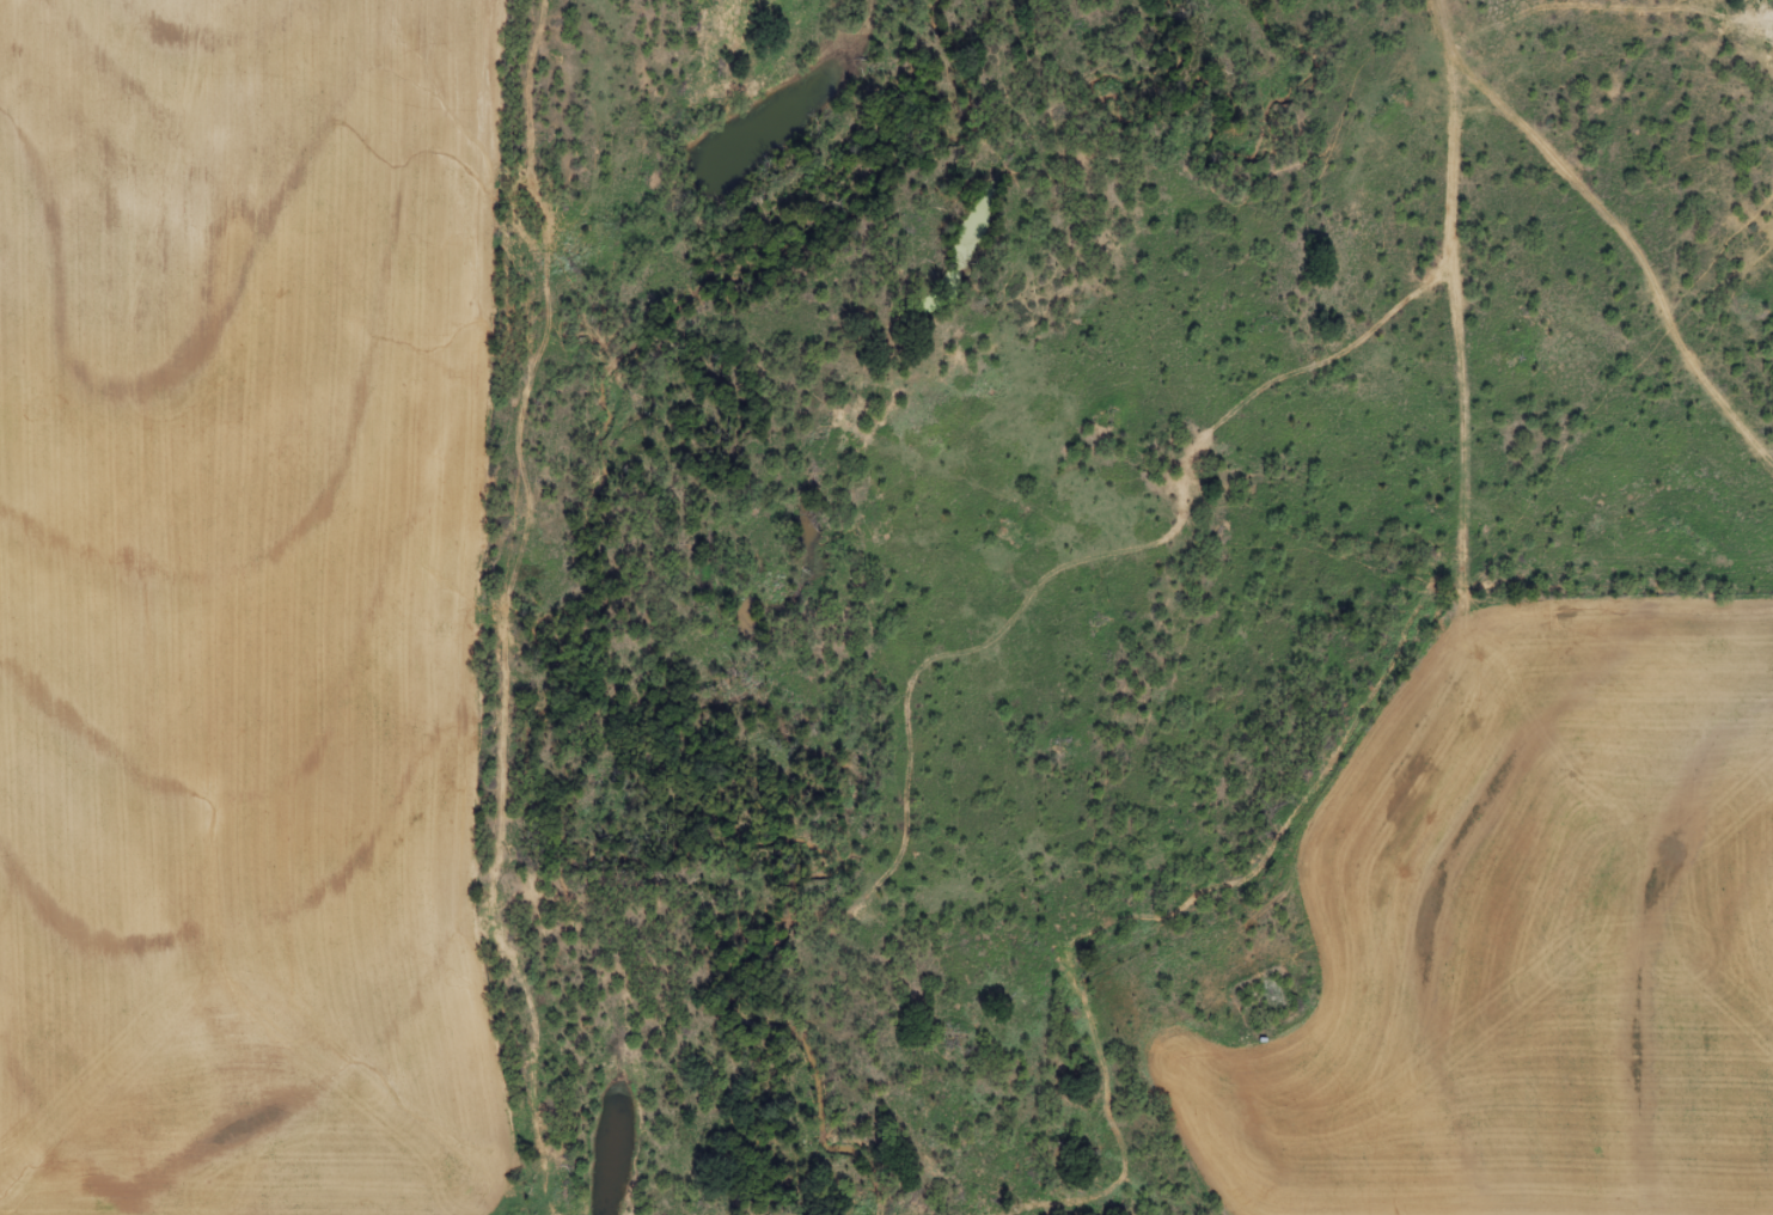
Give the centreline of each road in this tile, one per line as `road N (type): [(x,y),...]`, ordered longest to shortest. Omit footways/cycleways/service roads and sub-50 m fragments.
road 1 (residential): [(1441,787),(1405,708),(1332,665),(1314,634),(1314,408),(1411,182),(1399,54),(1350,0)]

